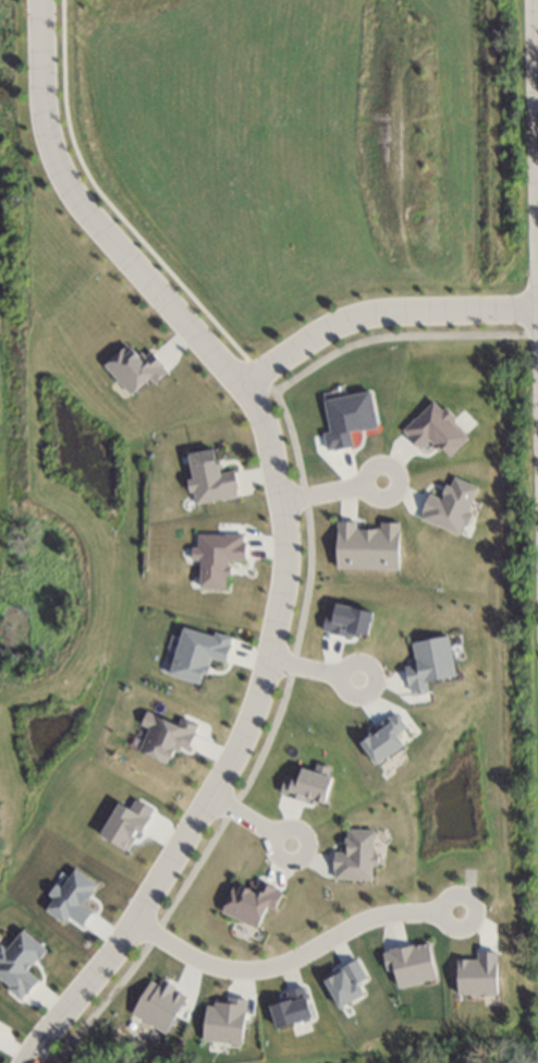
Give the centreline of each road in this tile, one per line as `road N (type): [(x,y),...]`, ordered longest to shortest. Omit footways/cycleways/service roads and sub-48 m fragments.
road 1 (residential): [(37,17),(39,128),(50,164),(252,407),(283,543),(265,660),(208,795),(133,925),(24,1062)]
road 2 (residential): [(527,0),(537,518)]
road 3 (residential): [(437,913),(391,913),(337,929),(258,969),(176,955),(133,925)]
road 4 (residential): [(534,309),(365,315),(234,385)]

